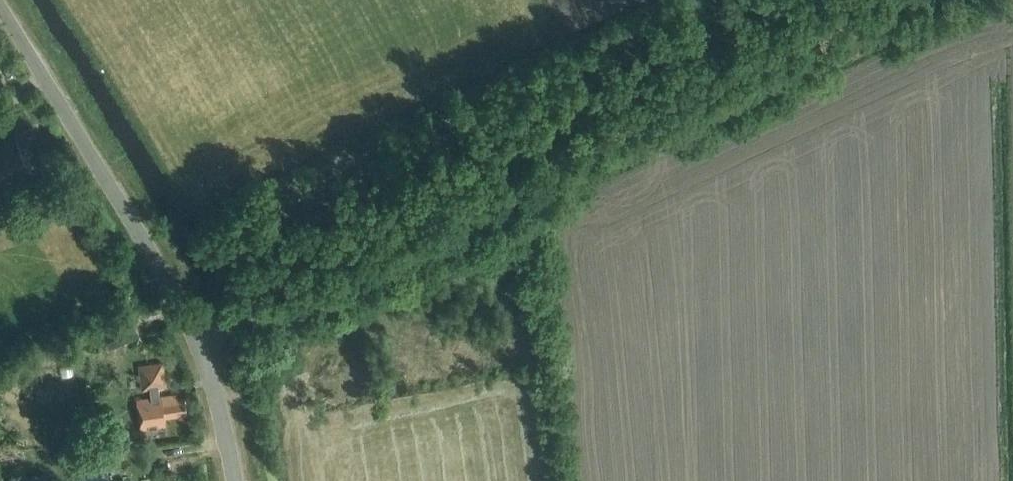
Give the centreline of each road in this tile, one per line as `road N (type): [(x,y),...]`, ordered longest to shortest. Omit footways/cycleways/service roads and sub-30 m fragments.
road 1 (track): [(208,340),(813,57),(891,0)]
road 2 (unclassified): [(239,480),(208,340),(3,0)]

